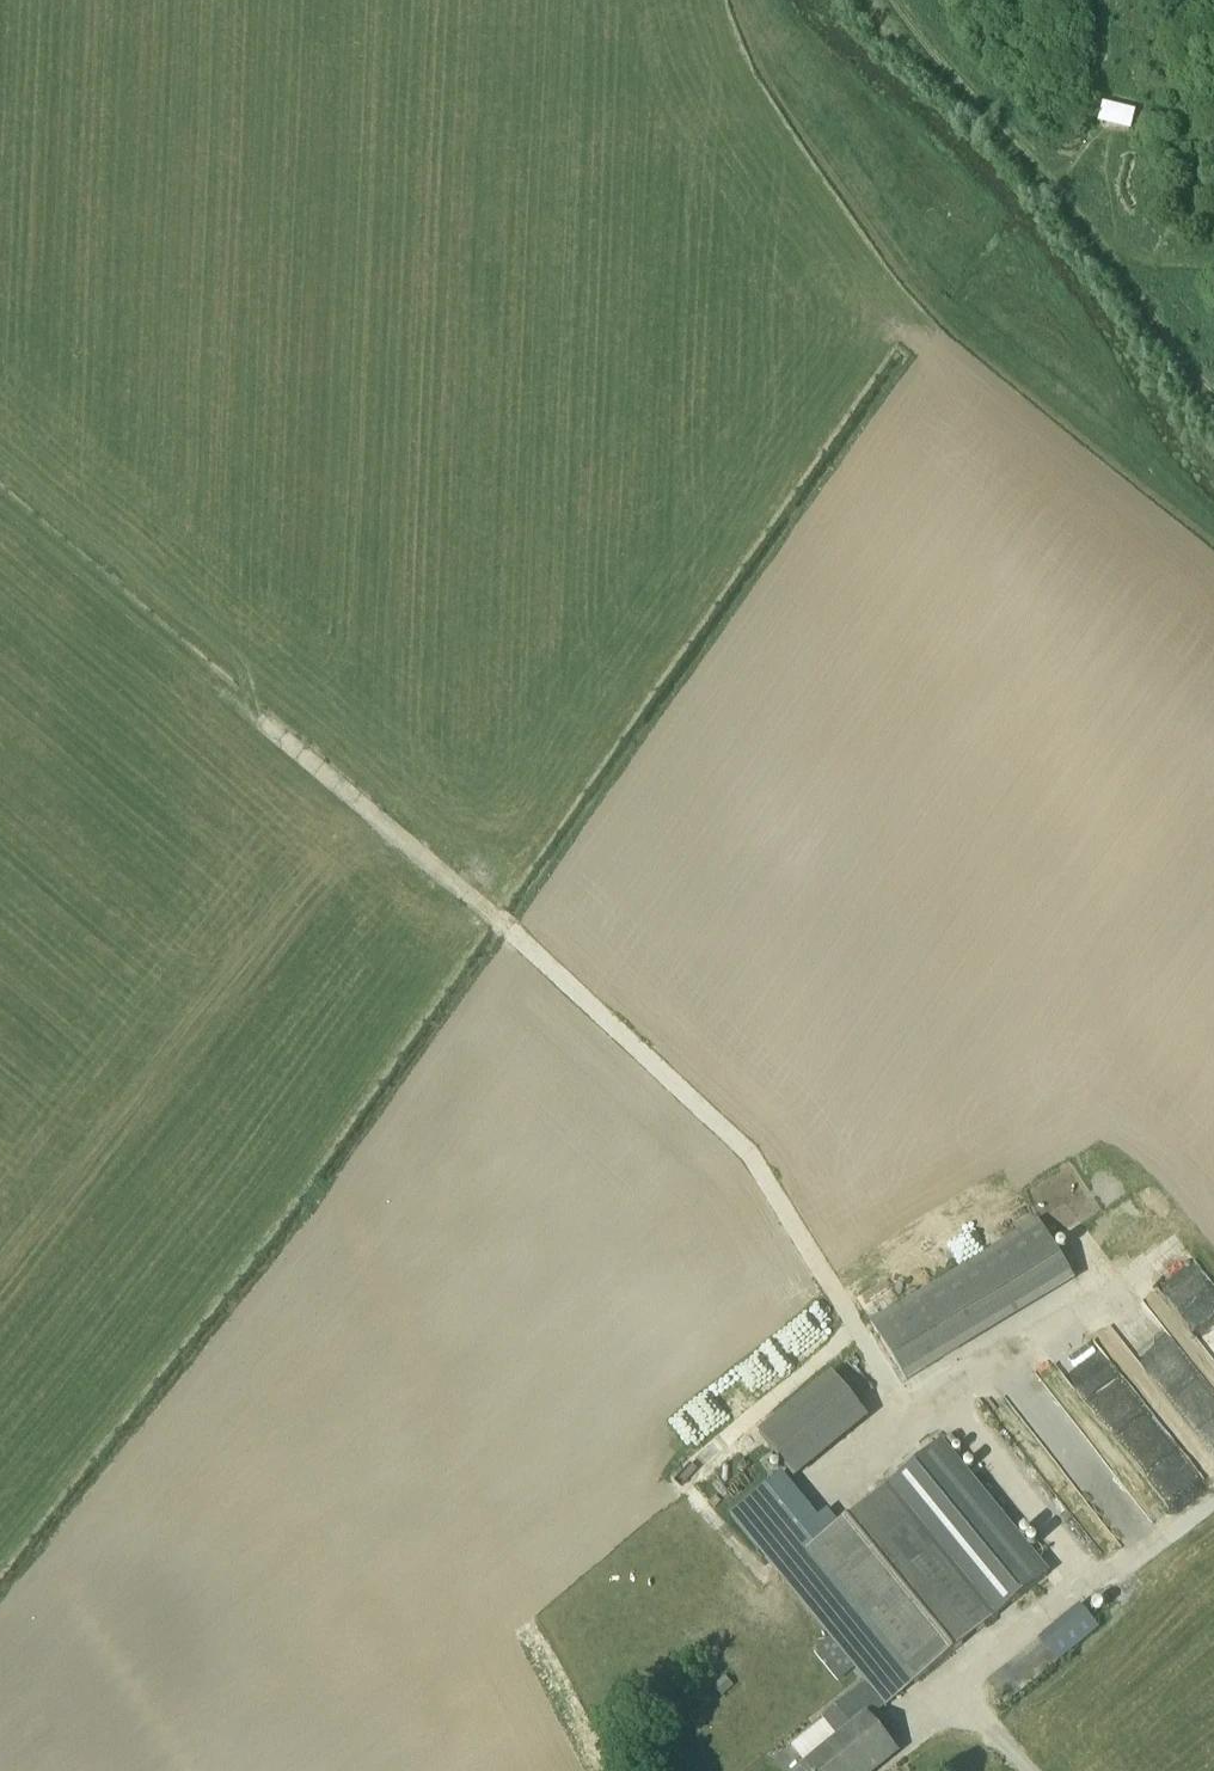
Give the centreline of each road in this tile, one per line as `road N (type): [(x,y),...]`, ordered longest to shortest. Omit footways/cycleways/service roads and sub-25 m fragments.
road 1 (track): [(248,712),(760,1166),(910,1419)]
road 2 (track): [(944,1396),(1086,1575),(902,1720)]
road 3 (track): [(821,1487),(1112,1286)]
road 4 (unclassified): [(1036,1770),(959,1676)]

